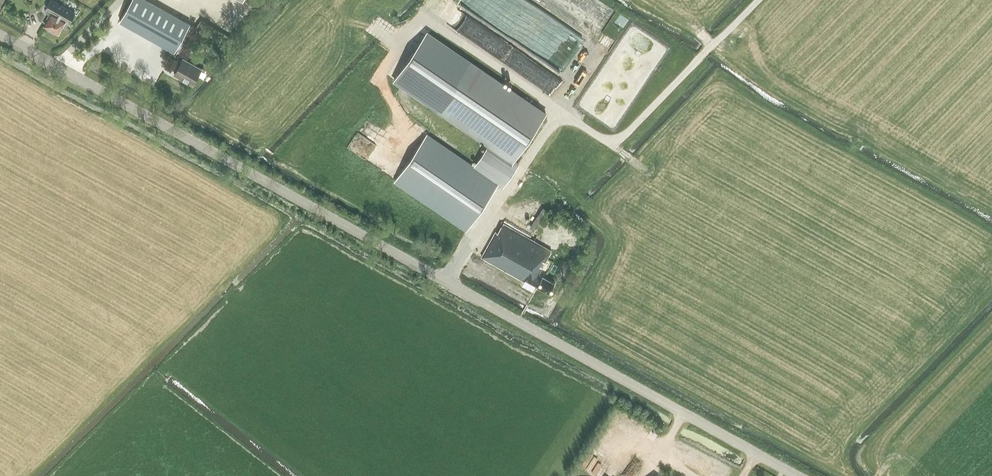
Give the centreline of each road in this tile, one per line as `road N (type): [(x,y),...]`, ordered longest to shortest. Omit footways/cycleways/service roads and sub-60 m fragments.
road 1 (tertiary): [(798,475),(0,35)]
road 2 (track): [(757,0),(612,143),(561,112)]

